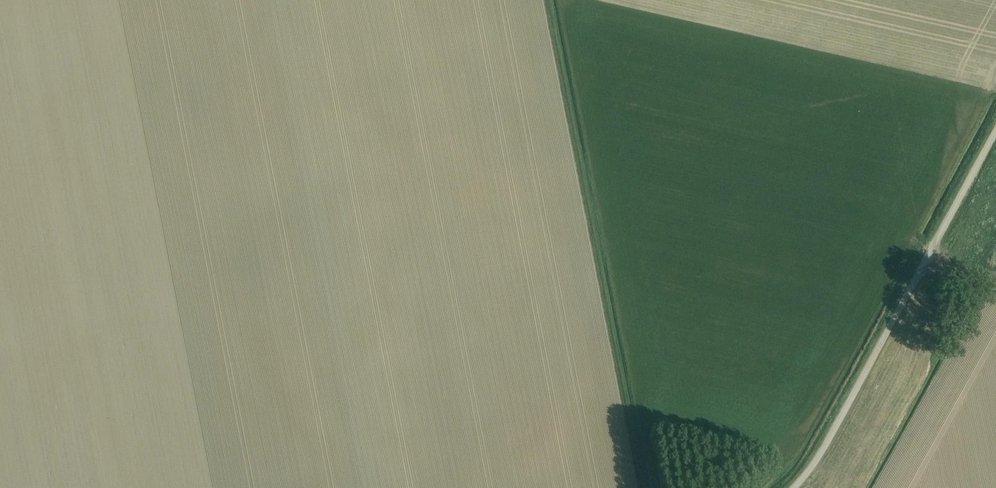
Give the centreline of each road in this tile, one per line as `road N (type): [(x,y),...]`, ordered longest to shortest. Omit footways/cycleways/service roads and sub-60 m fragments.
road 1 (unclassified): [(794,487),(995,134)]

